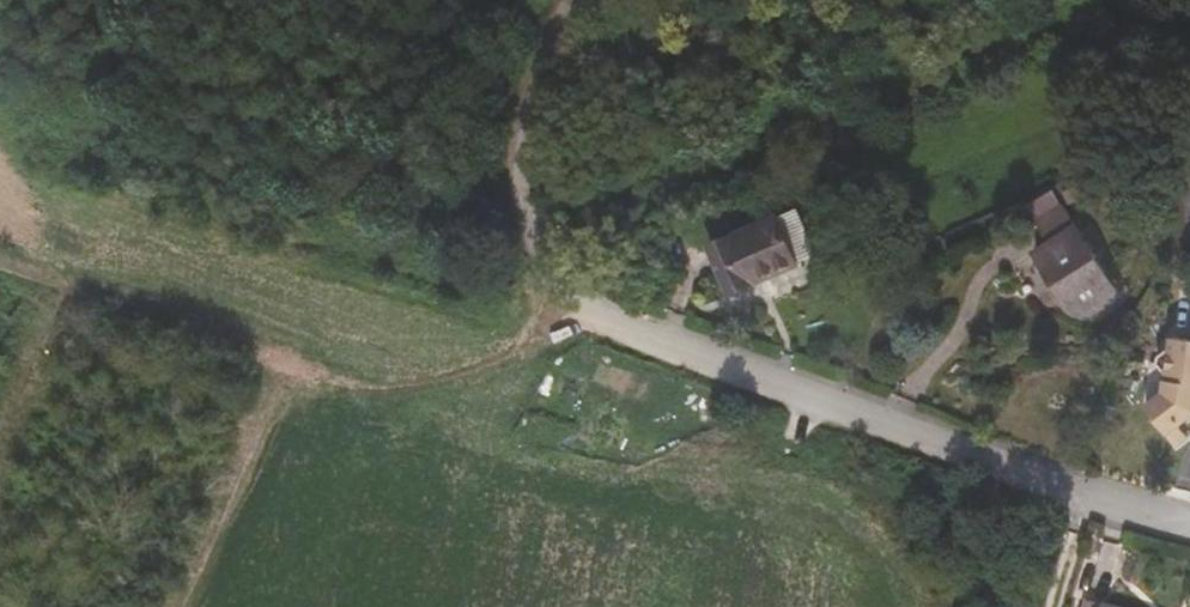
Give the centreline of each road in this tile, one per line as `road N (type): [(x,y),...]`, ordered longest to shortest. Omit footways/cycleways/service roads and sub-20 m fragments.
road 1 (residential): [(1189,537),(837,409),(551,286),(537,218)]
road 2 (track): [(586,301),(513,351),(443,380),(374,395),(0,264)]
road 3 (track): [(176,606),(292,370)]
road 4 (track): [(0,499),(70,285)]

